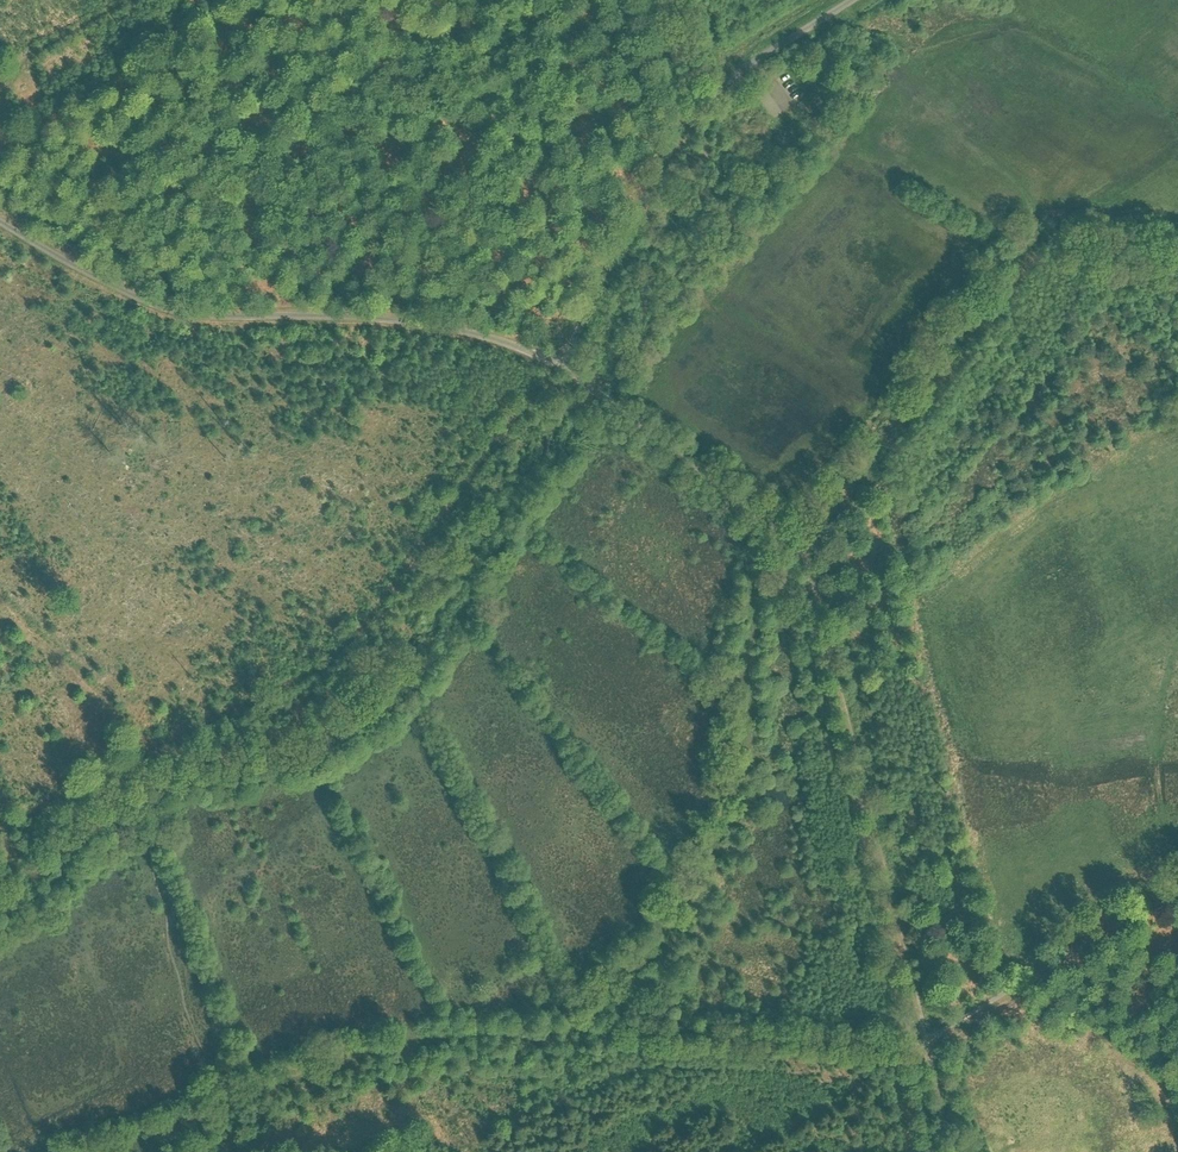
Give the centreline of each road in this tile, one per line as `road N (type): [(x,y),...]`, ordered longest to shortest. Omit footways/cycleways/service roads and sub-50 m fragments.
road 1 (track): [(216,1110),(378,1049),(591,1028),(677,918),(728,837),(745,768),(747,638),(765,593),(1044,241),(1057,236)]
road 2 (unclassified): [(561,366),(491,338),(383,319),(176,312),(0,221)]
road 3 (track): [(929,1050),(811,577)]
road 4 (unclassified): [(561,366),(701,107),(853,0)]
road 5 (track): [(591,1028),(929,1050)]
road 6 (unclassified): [(811,577),(786,535),(561,366)]
road 7 (track): [(929,1050),(1177,897)]
road 8 (track): [(0,74),(139,0)]
road 9 (track): [(643,0),(682,131)]

